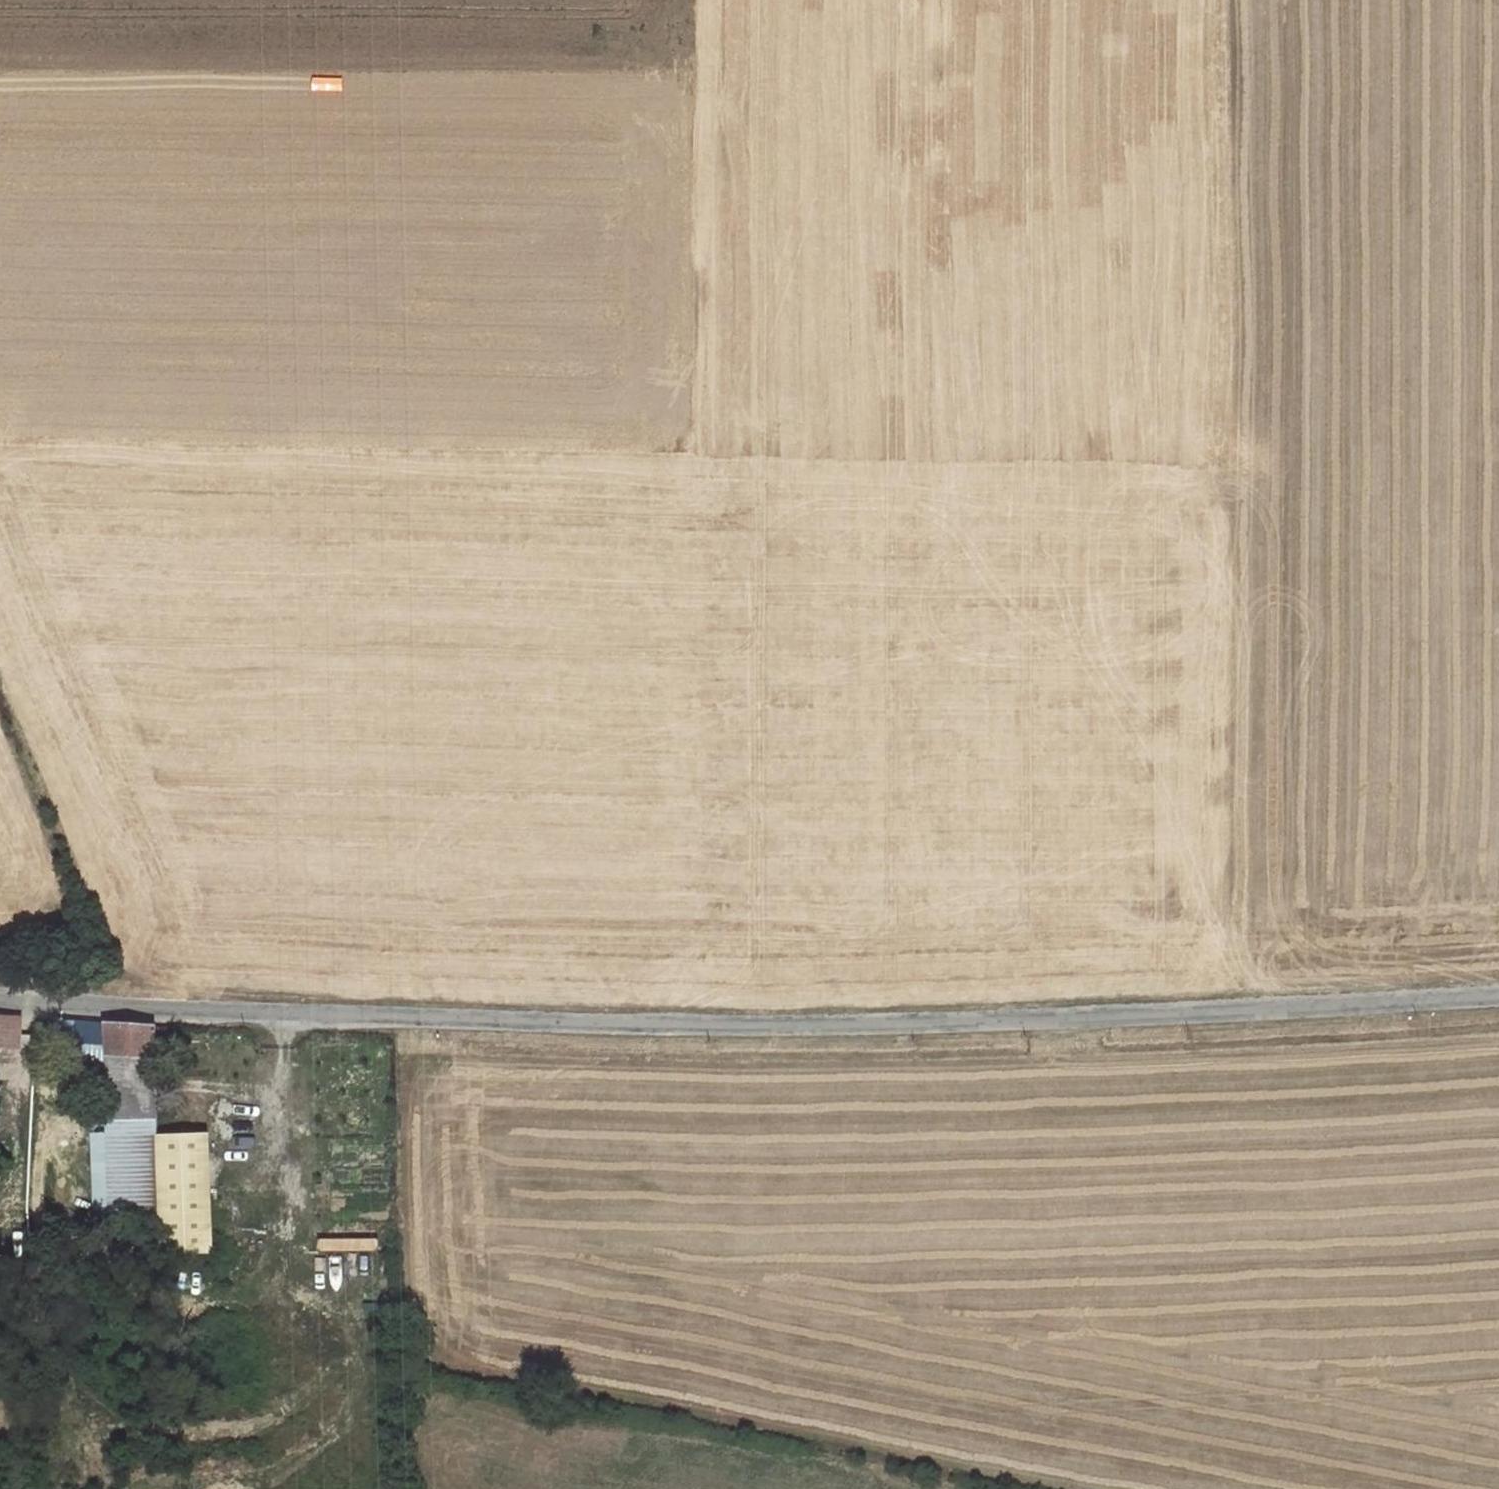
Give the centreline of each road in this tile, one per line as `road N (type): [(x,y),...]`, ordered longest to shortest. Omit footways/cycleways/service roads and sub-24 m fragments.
road 1 (unclassified): [(1498,991),(888,1030),(295,1016),(0,1000)]

